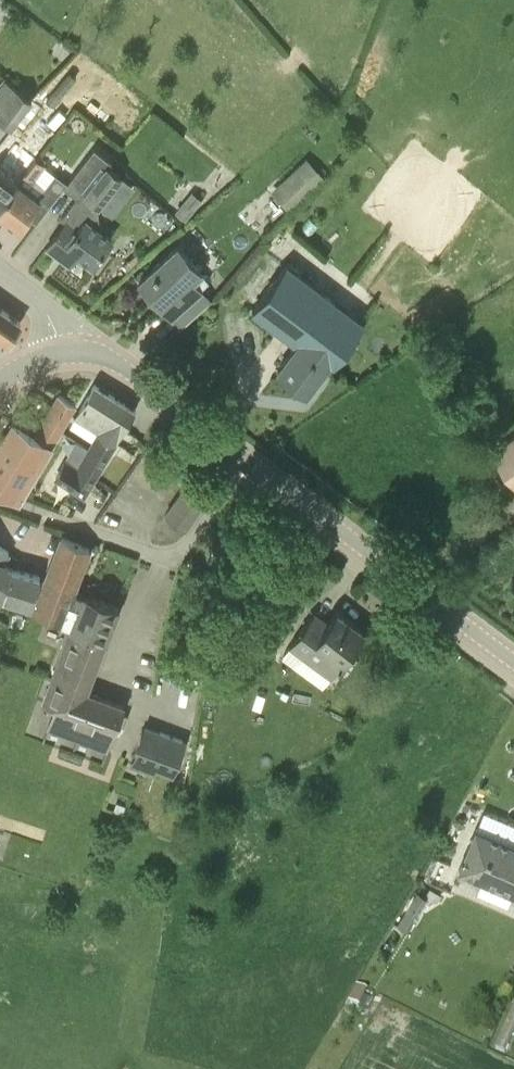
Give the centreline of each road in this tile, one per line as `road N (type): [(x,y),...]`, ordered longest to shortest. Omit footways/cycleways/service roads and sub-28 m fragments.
road 1 (tertiary): [(513,661),(248,462)]
road 2 (residential): [(0,499),(174,554),(248,462)]
road 3 (tertiary): [(248,462),(107,357),(64,351)]

